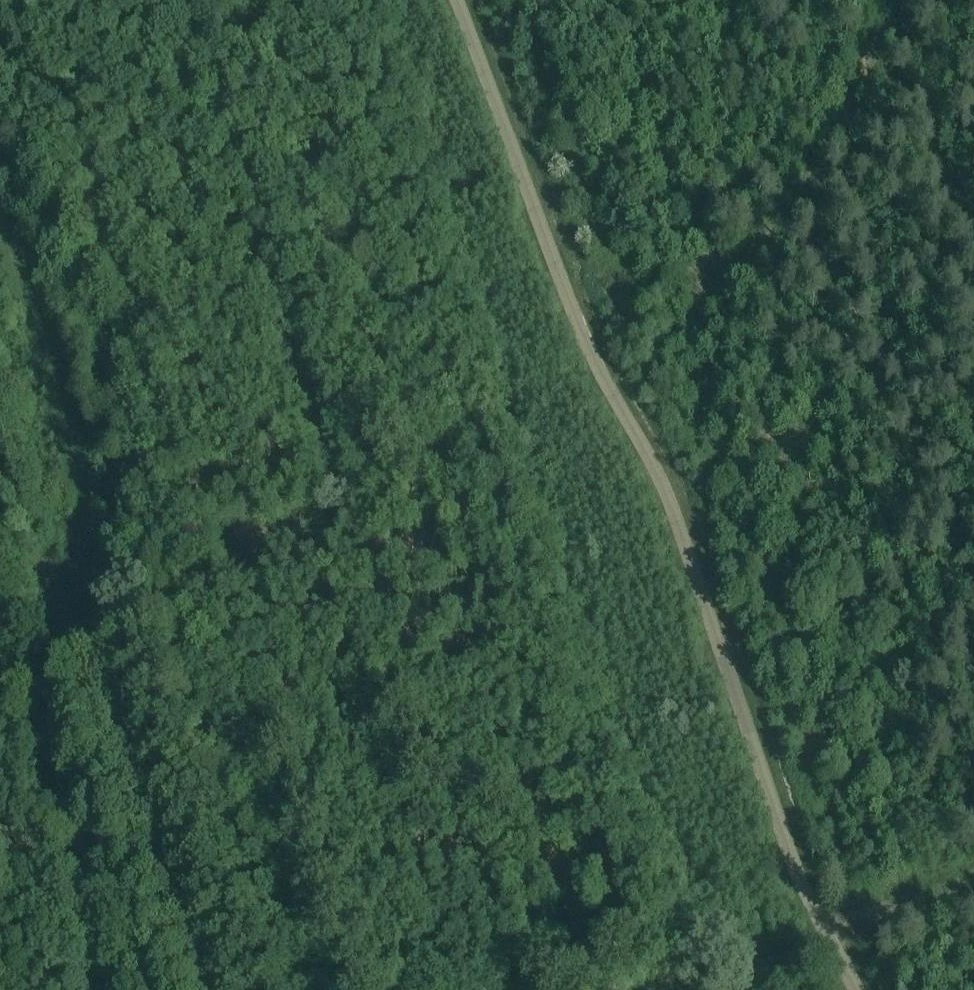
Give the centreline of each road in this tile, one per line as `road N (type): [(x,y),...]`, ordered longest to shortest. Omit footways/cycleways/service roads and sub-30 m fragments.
road 1 (unclassified): [(856,989),(798,879),(671,506),(585,342),(456,0)]
road 2 (track): [(102,989),(39,694),(84,514),(0,243)]

